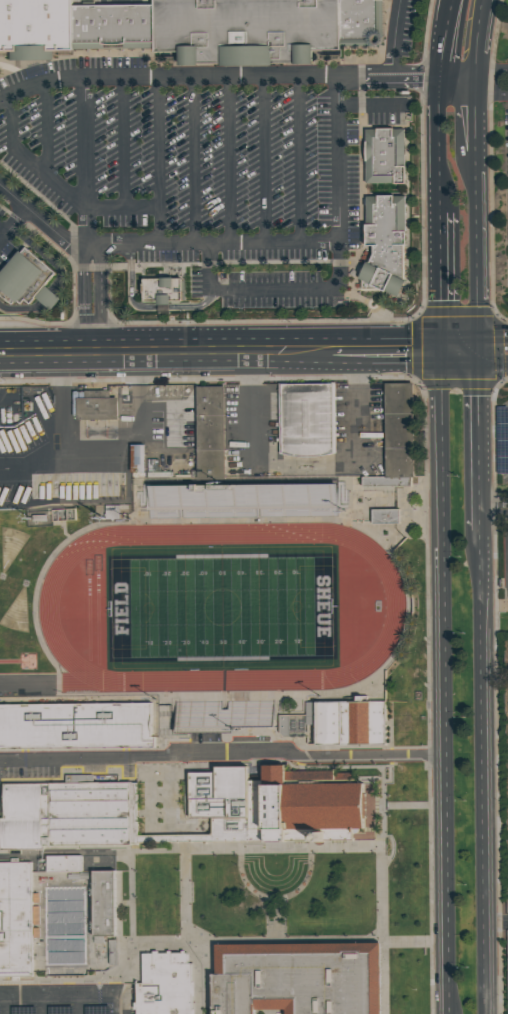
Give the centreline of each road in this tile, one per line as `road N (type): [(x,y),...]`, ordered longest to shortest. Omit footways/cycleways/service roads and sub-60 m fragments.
road 1 (primary): [(435,353),(449,1013)]
road 2 (primary): [(485,1013),(482,530)]
road 3 (residential): [(442,756),(0,756)]
road 4 (tertiary): [(332,354),(0,358)]
road 5 (primary): [(481,353),(477,155)]
road 6 (primary): [(482,530),(481,353)]
road 7 (primary): [(436,207),(435,353)]
road 8 (primary): [(439,74),(436,207)]

